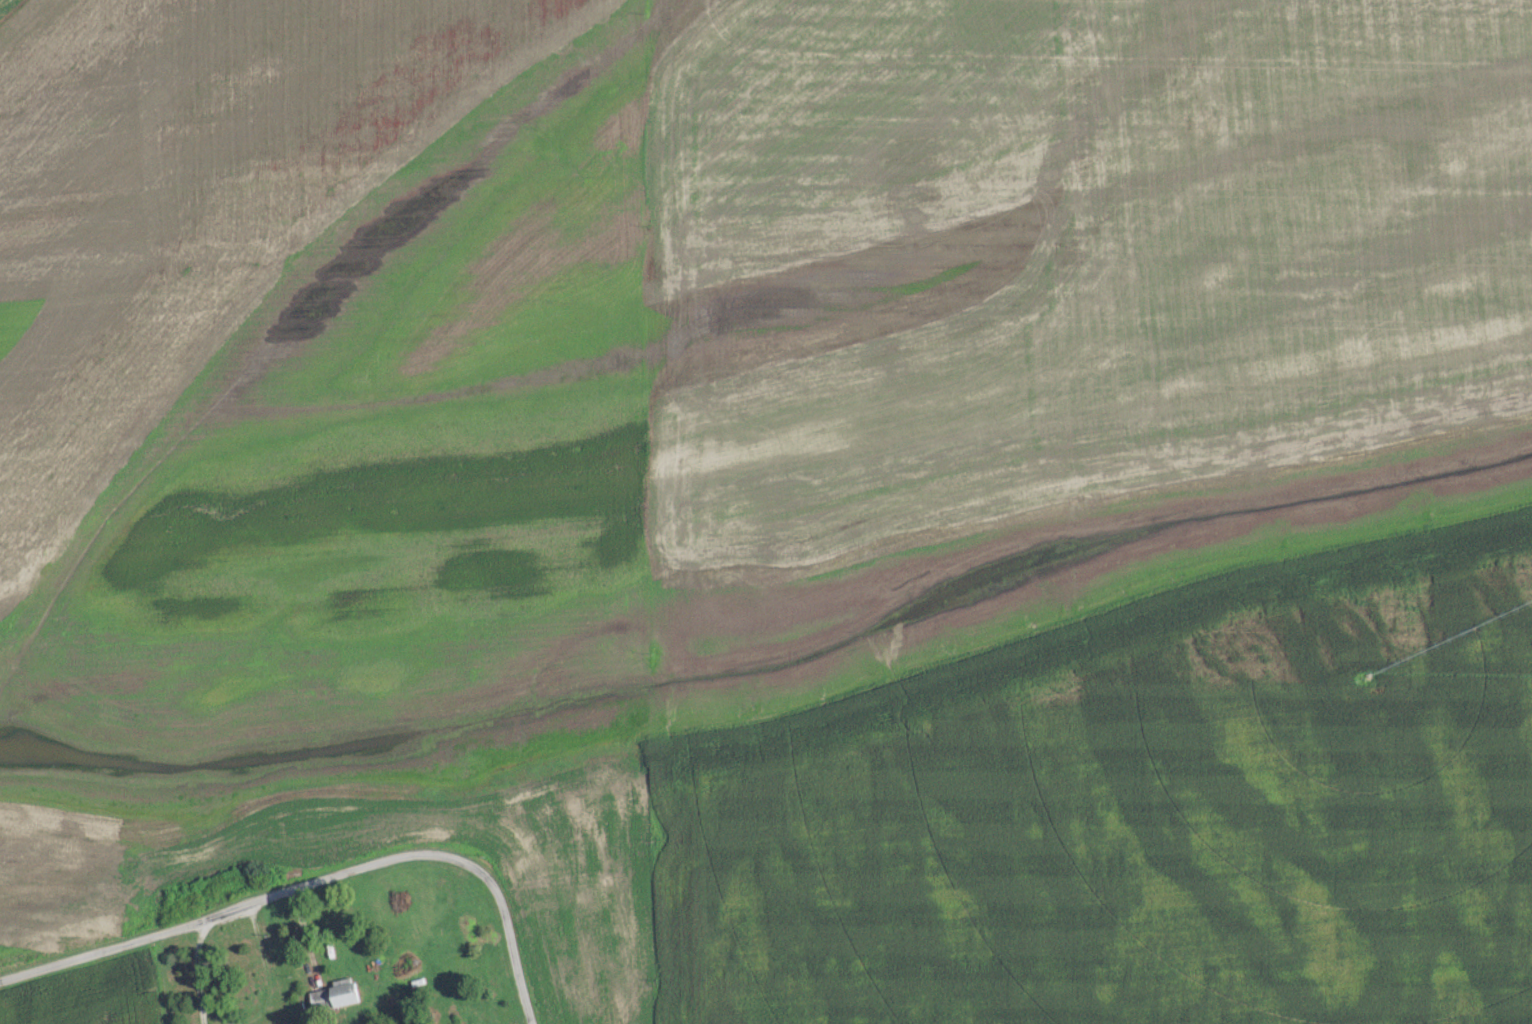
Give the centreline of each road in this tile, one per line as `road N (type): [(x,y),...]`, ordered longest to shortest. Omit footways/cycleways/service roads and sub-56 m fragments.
road 1 (residential): [(530,1023),(492,887),(458,860),(431,855),(378,862),(0,981)]

